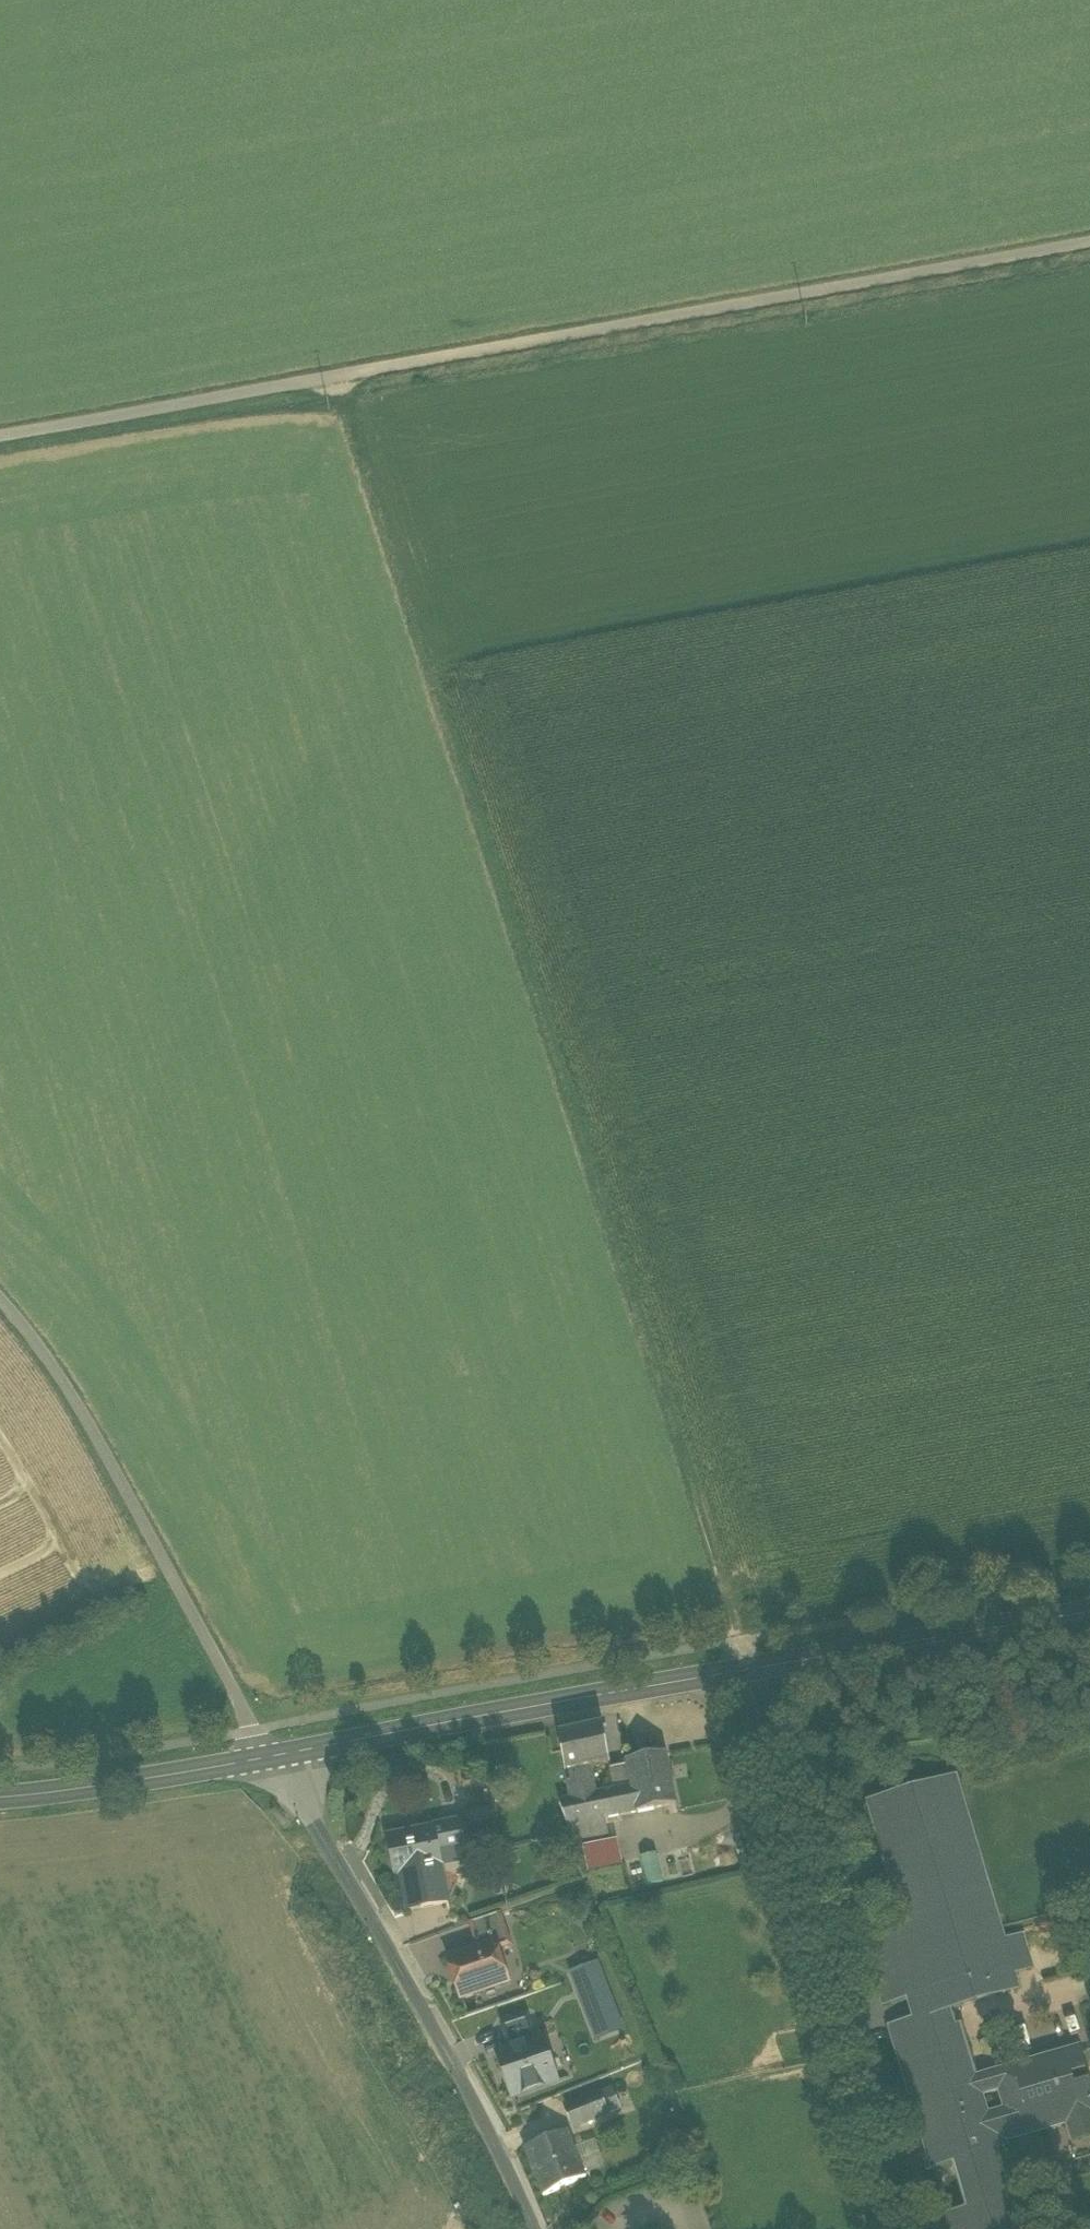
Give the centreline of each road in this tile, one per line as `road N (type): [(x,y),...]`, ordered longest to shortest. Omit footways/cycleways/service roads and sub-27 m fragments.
road 1 (track): [(750,1671),(334,375)]
road 2 (track): [(0,438),(1089,241)]
road 3 (tertiary): [(269,1756),(1089,1613)]
road 4 (unclassified): [(269,1756),(493,2128),(533,2228)]
road 5 (unclassified): [(0,1302),(90,1421),(269,1756)]
road 6 (tertiary): [(0,1796),(269,1756)]

